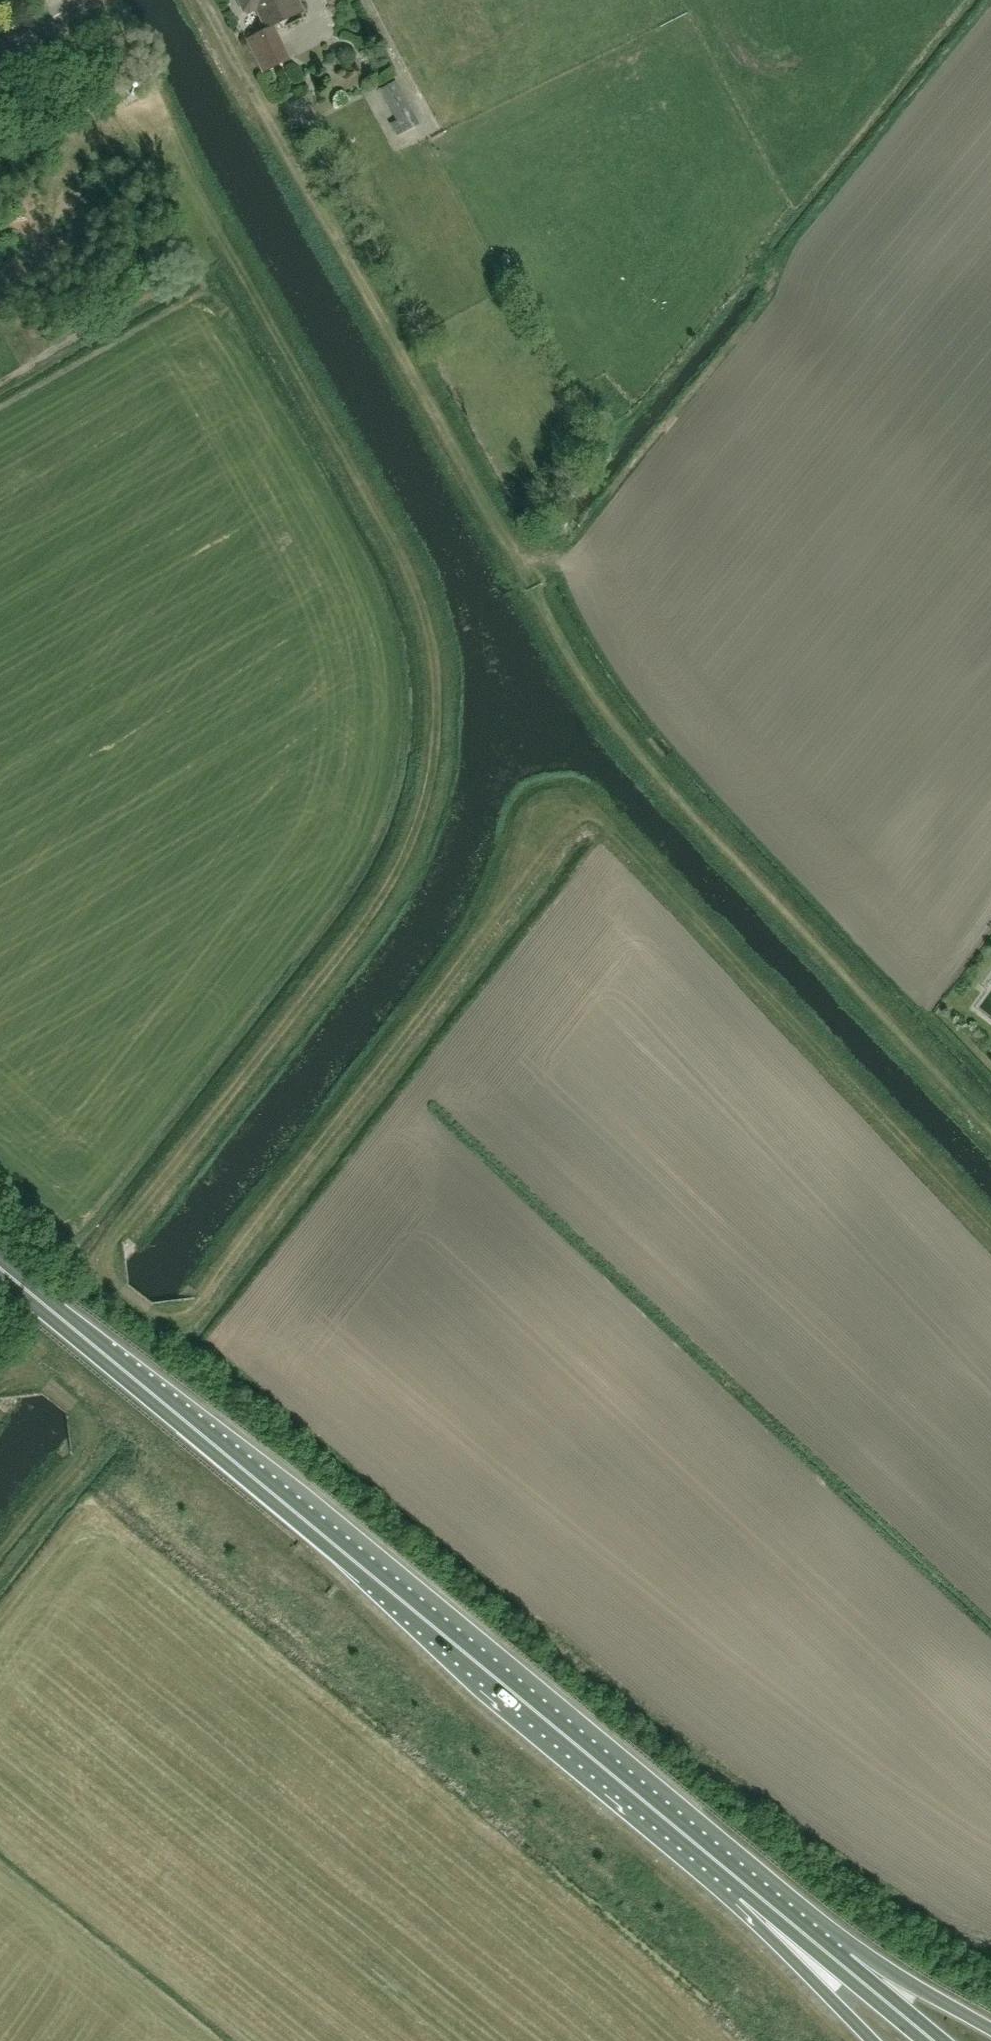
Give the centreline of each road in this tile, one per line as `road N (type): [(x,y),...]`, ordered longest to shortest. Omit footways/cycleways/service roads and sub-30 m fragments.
road 1 (trunk): [(753,1891),(0,1269)]
road 2 (trunk): [(753,1891),(806,1976),(872,2040)]
road 3 (trunk): [(990,2031),(841,1964)]
road 4 (trunk): [(934,2040),(841,1964)]

